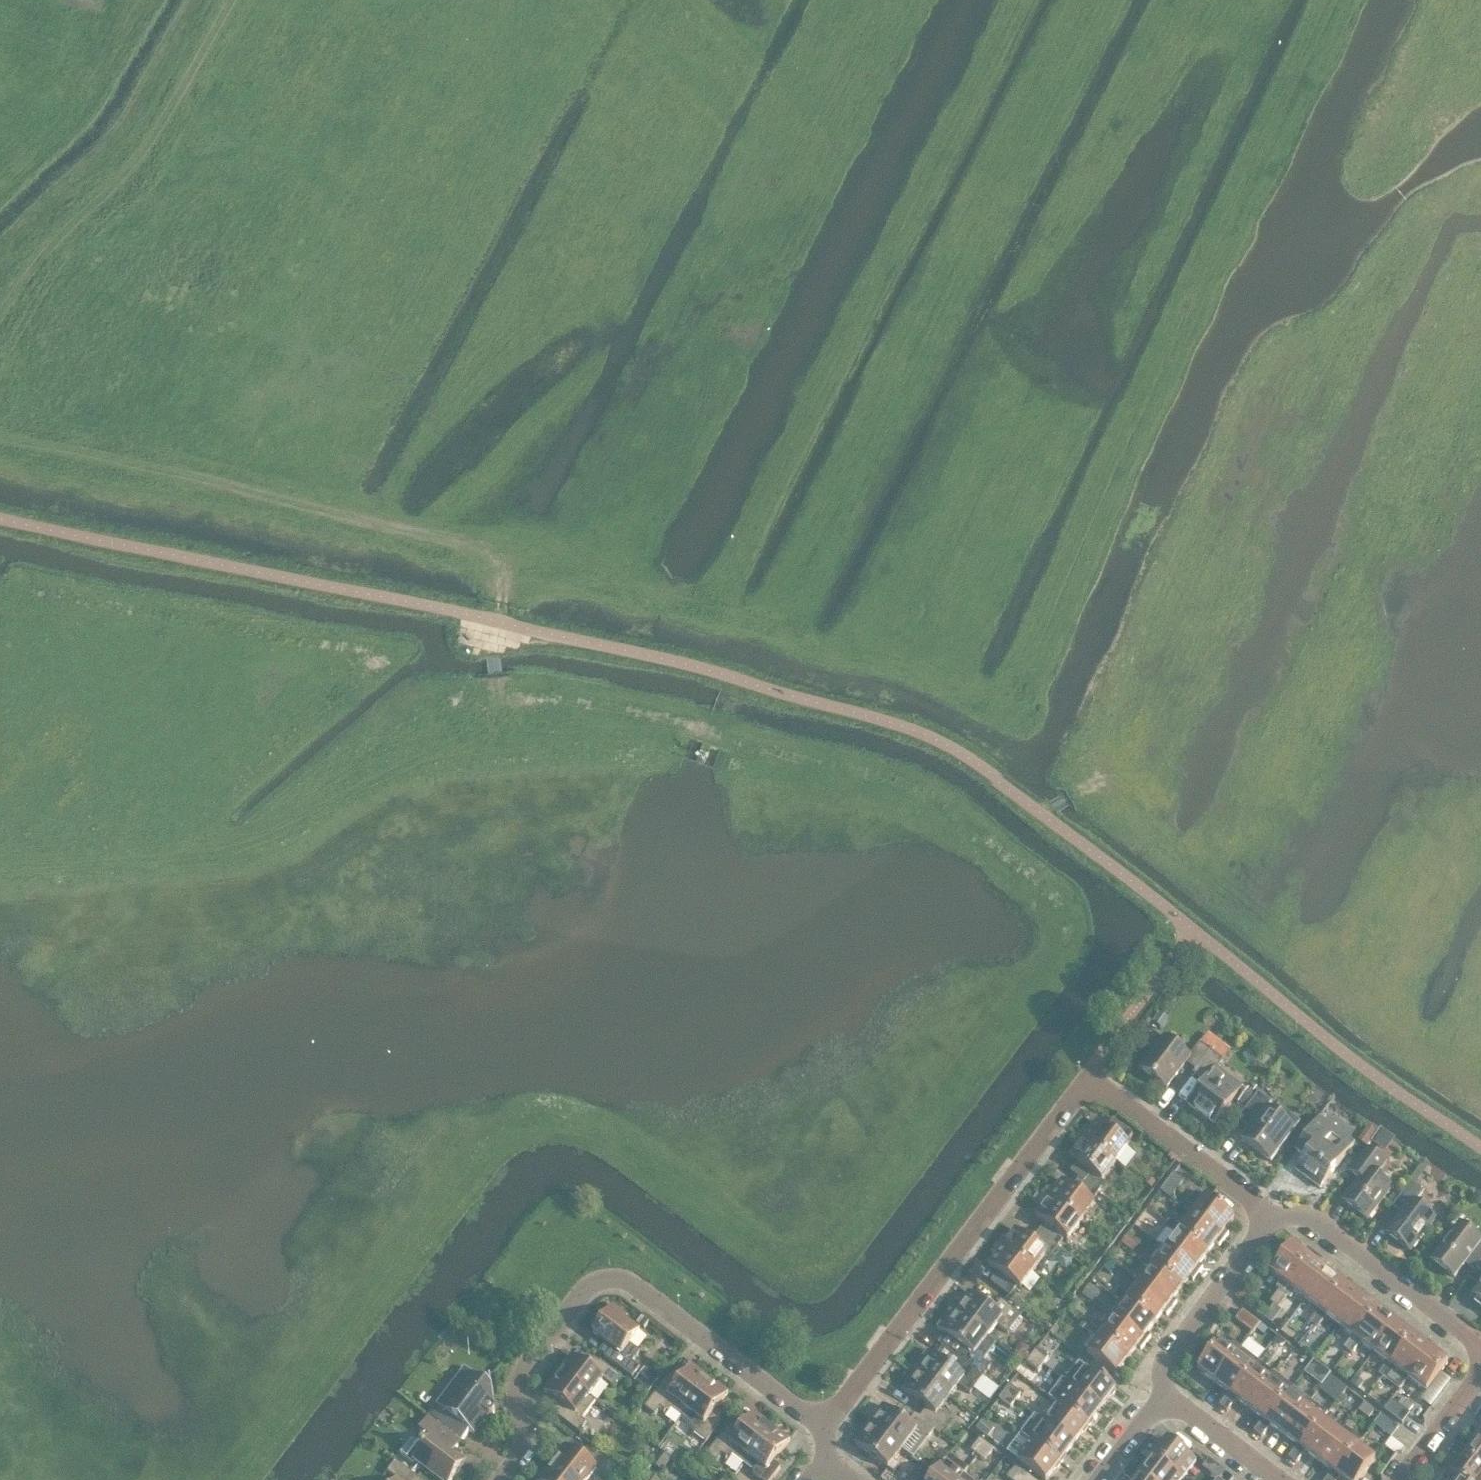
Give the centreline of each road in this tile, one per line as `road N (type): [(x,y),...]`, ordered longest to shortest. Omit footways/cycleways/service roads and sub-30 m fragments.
road 1 (unclassified): [(1480,1147),(1010,788),(903,728),(496,622),(0,519)]
road 2 (residential): [(822,1427),(1091,1079),(1270,1217)]
road 3 (residential): [(504,1479),(526,1444),(524,1375),(591,1286),(610,1279),(632,1284),(822,1427)]
road 4 (residential): [(1270,1217),(1310,1221),(1480,1348)]
road 5 (residential): [(1165,1394),(1165,1360),(1270,1217)]
road 6 (residential): [(1277,1479),(1165,1394)]
road 7 (residential): [(1480,1371),(1400,1479)]

